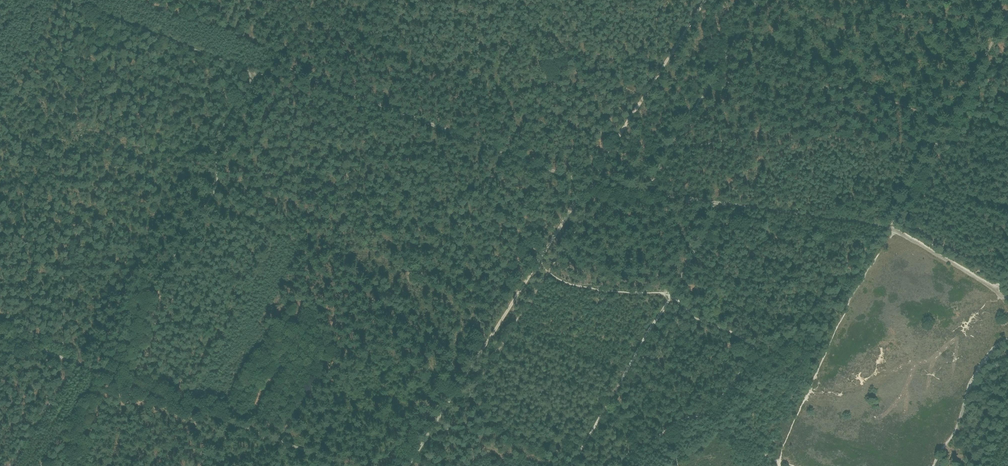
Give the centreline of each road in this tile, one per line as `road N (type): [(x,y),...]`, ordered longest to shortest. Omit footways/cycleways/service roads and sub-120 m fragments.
road 1 (track): [(582,186),(277,70),(255,73)]
road 2 (track): [(667,147),(750,131),(789,147),(817,137),(856,93),(898,20),(898,0)]
road 3 (track): [(726,54),(798,81),(1007,128)]
road 4 (track): [(895,230),(717,206),(666,296)]
road 5 (track): [(891,228),(1007,6)]
road 6 (track): [(407,465),(533,264)]
road 7 (track): [(582,186),(700,0)]
road 8 (track): [(666,296),(566,465)]
road 9 (track): [(667,147),(759,0)]
road 10 (track): [(932,465),(980,367),(1007,341)]
road 11 (track): [(666,296),(595,289),(533,264)]
road 12 (track): [(582,186),(717,206)]

